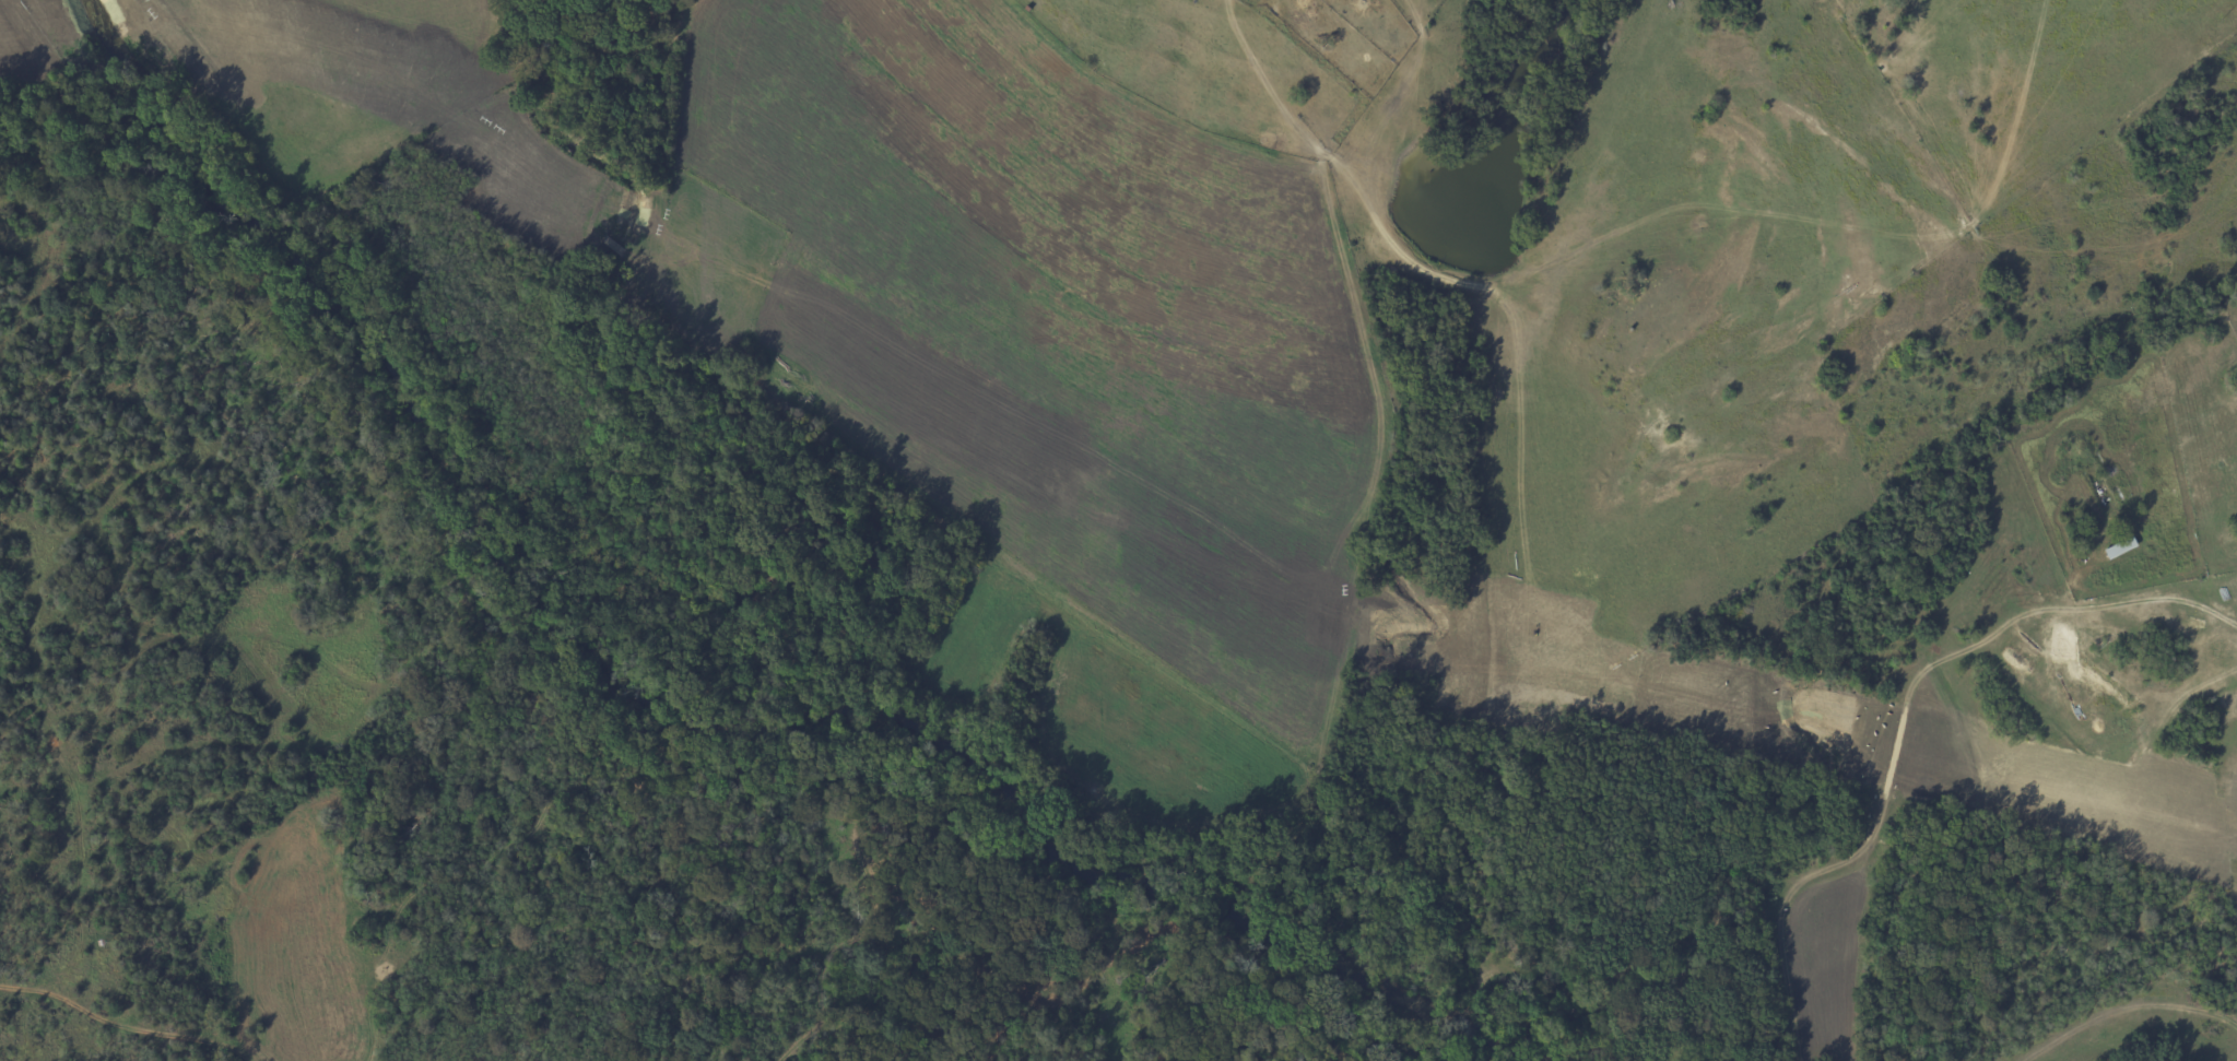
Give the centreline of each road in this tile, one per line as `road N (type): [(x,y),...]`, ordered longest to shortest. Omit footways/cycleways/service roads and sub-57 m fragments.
road 1 (residential): [(1862,1060),(1852,1035),(1852,930),(1880,844),(2053,691),(2142,585),(2202,550),(2236,555)]

